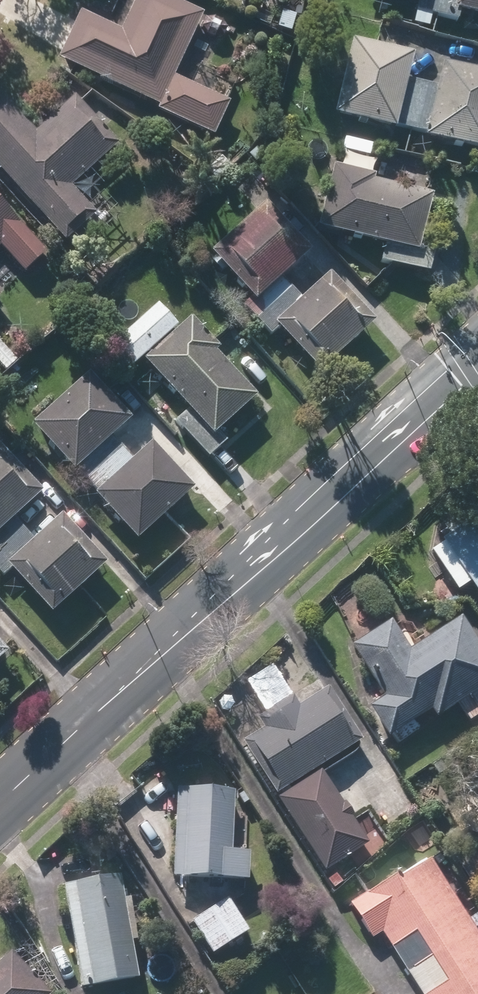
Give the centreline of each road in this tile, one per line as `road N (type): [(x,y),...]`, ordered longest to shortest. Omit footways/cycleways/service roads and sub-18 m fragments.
road 1 (secondary): [(477,372),(0,809)]

